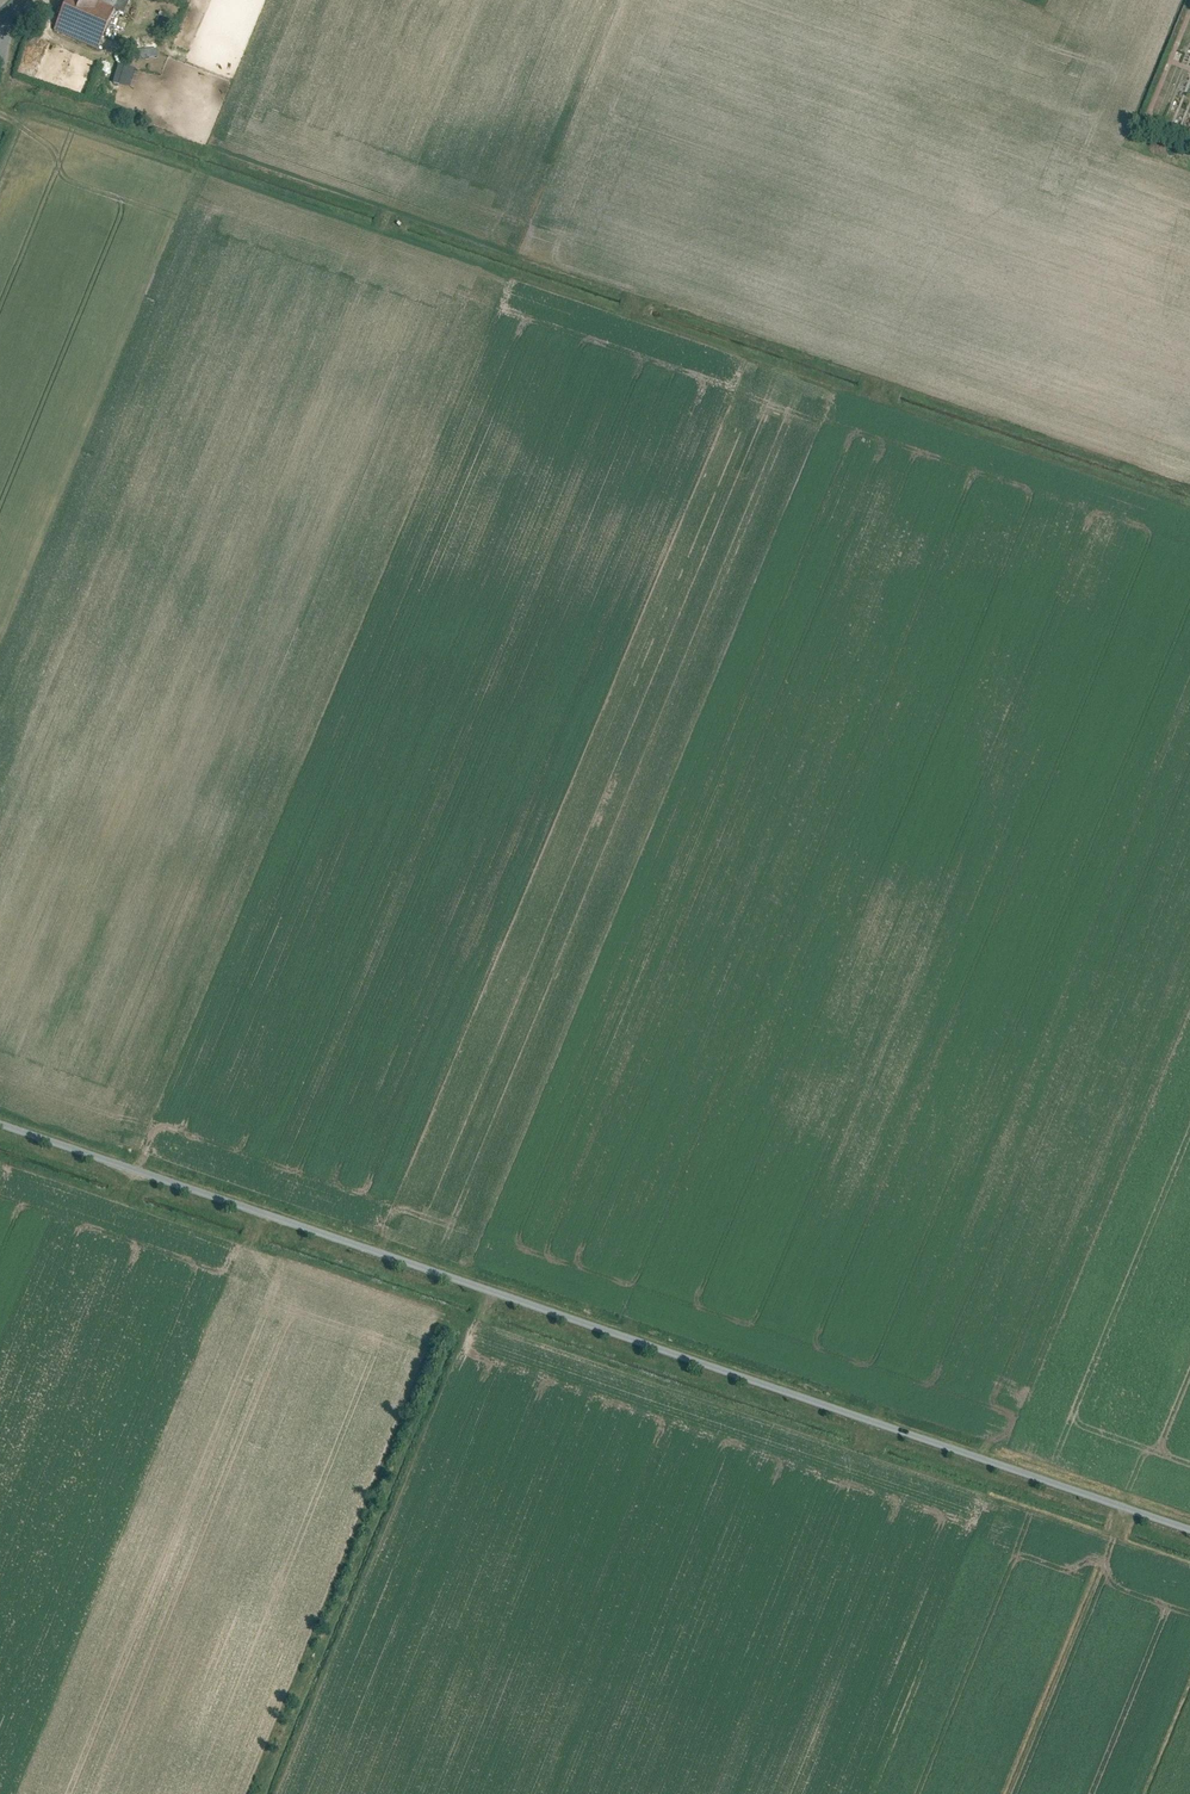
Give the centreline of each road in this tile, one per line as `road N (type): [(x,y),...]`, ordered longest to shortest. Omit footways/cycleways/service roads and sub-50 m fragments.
road 1 (unclassified): [(1189,1536),(0,1123)]

